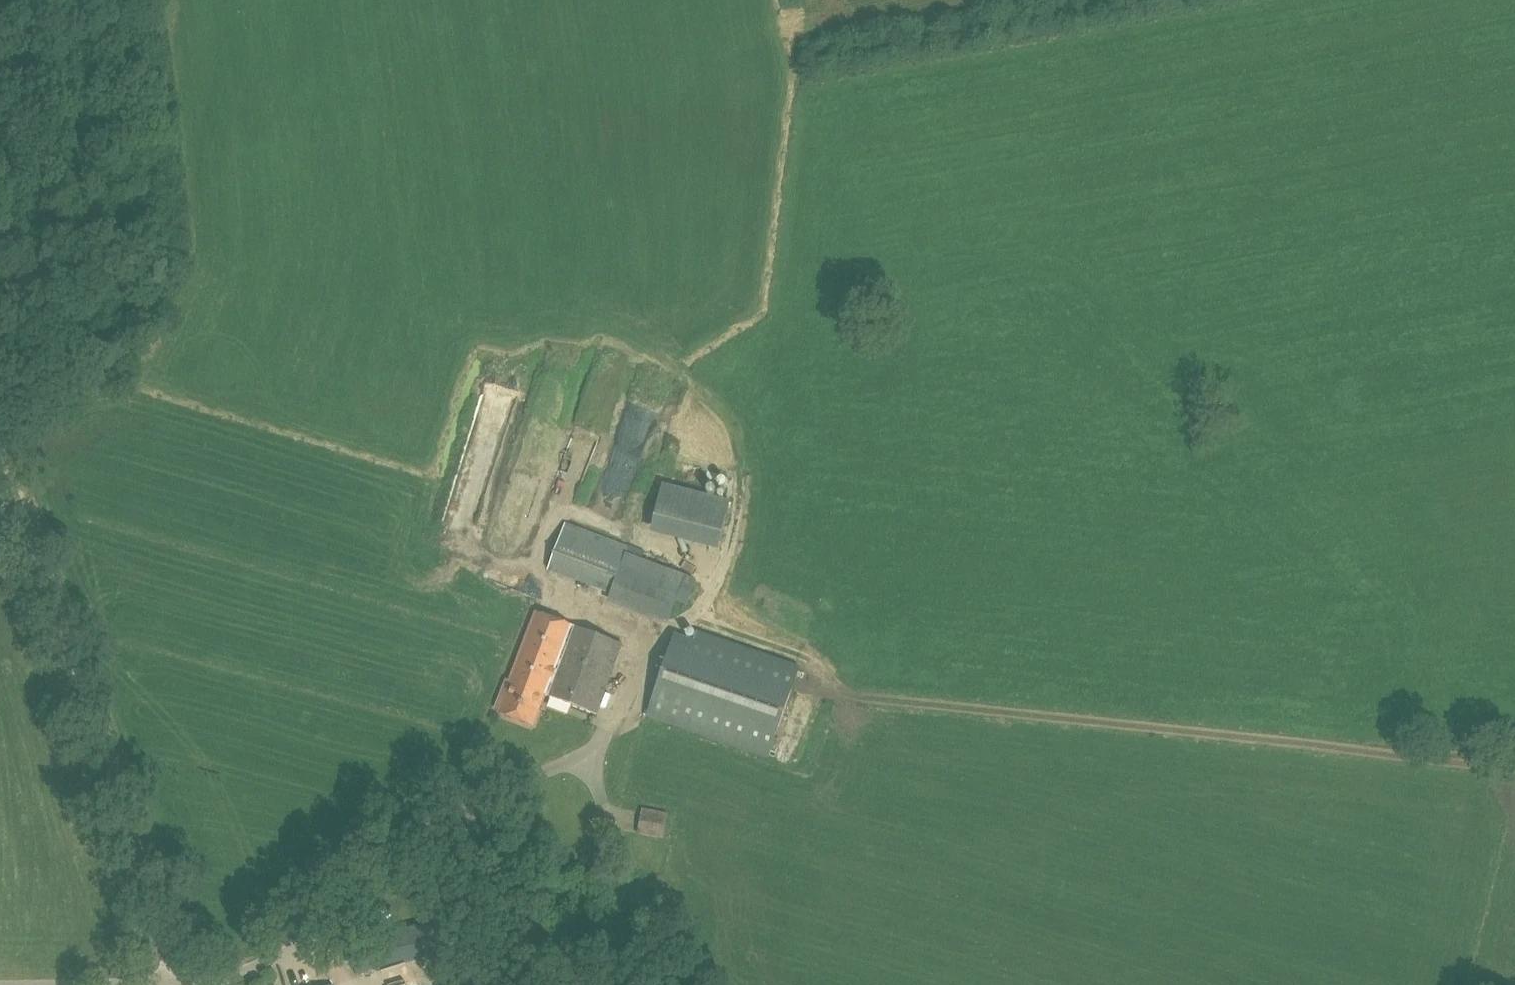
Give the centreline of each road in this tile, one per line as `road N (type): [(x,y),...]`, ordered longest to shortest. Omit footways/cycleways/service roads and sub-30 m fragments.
road 1 (track): [(168,984),(0,467)]

